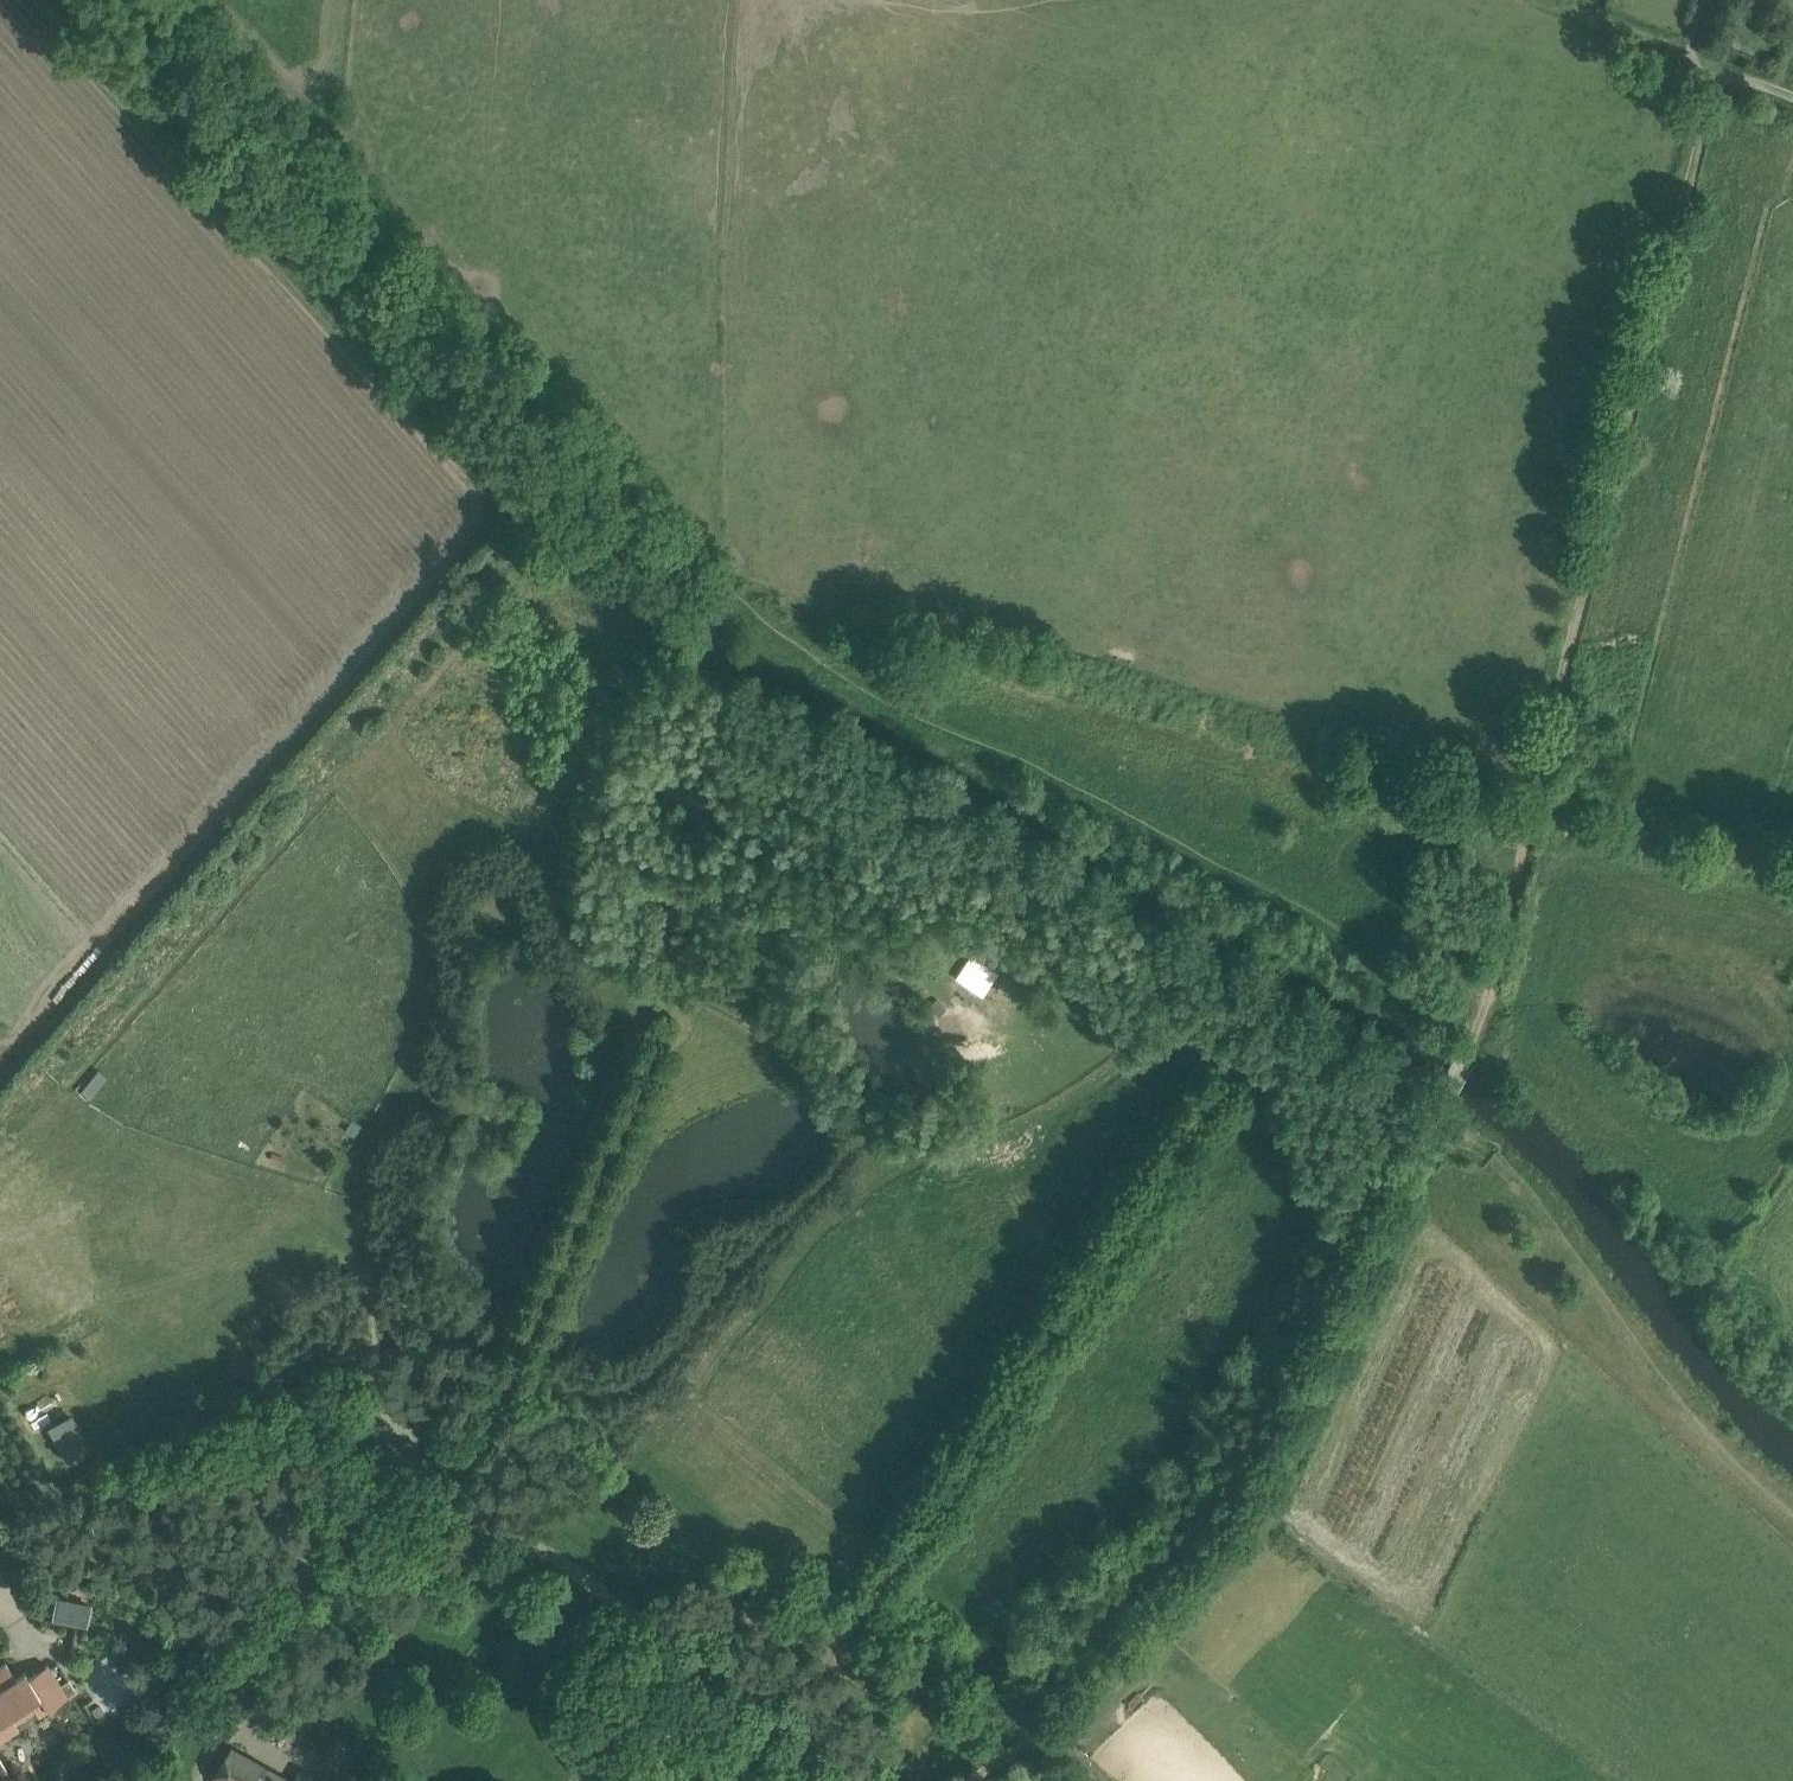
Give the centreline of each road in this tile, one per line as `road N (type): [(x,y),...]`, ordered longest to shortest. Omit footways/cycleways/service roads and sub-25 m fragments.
road 1 (track): [(1469,1048),(1283,904),(1082,787),(867,688),(742,600),(597,412),(205,0)]
road 2 (track): [(979,1780),(1051,1729),(1251,1522),(1290,1458),(1469,1048)]

